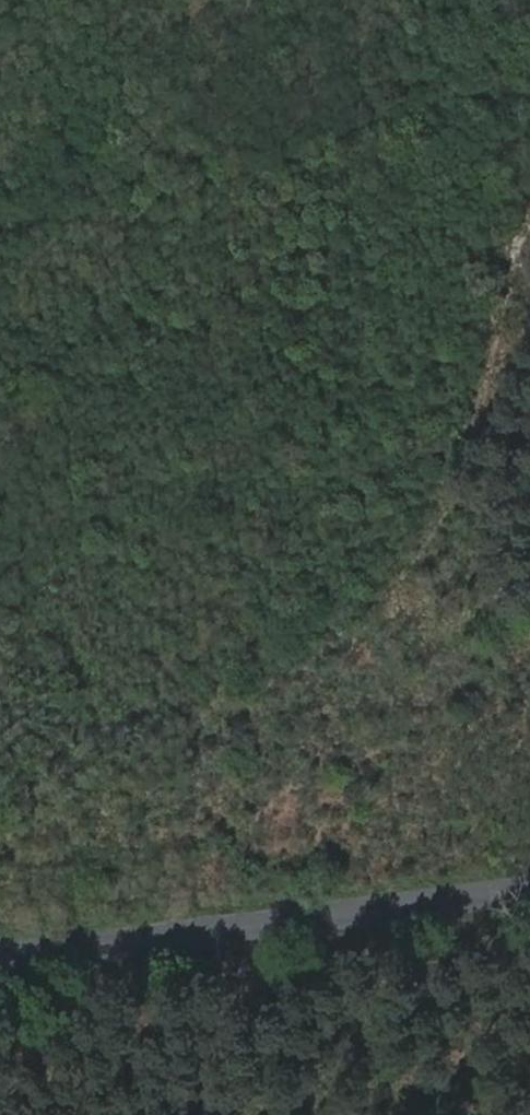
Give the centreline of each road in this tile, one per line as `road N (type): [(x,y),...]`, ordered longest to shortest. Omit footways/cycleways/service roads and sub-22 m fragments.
road 1 (tertiary): [(0,948),(529,883)]

